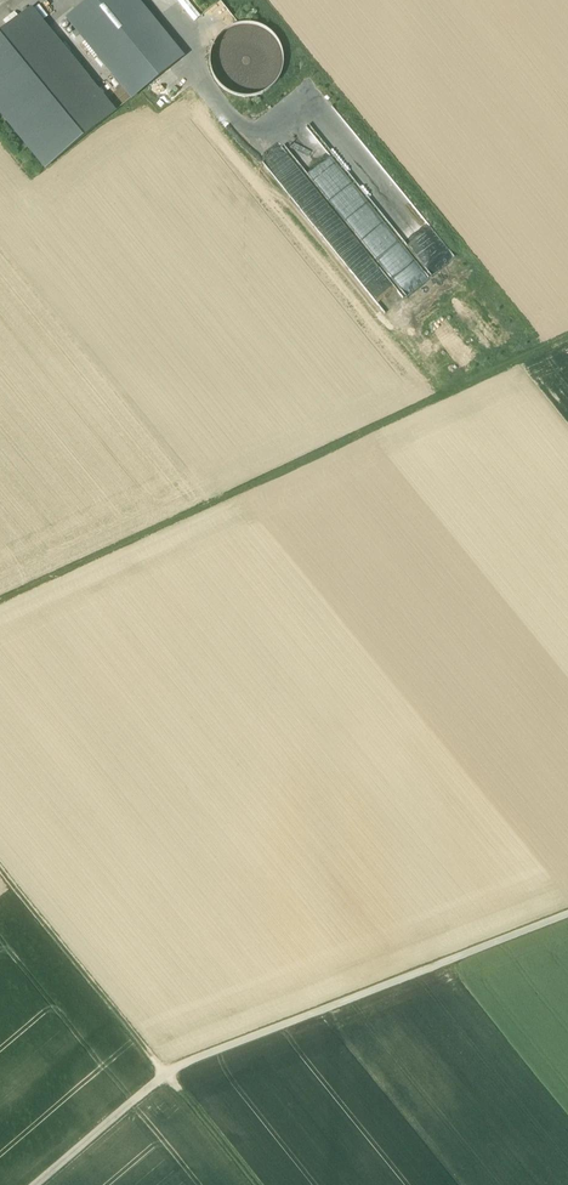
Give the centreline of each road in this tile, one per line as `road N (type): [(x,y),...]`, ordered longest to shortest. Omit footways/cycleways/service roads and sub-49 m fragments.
road 1 (track): [(0,600),(567,339)]
road 2 (track): [(567,914),(166,1074)]
road 3 (track): [(0,866),(166,1074)]
road 4 (track): [(166,1074),(36,1184)]
road 5 (track): [(257,1184),(166,1074)]

